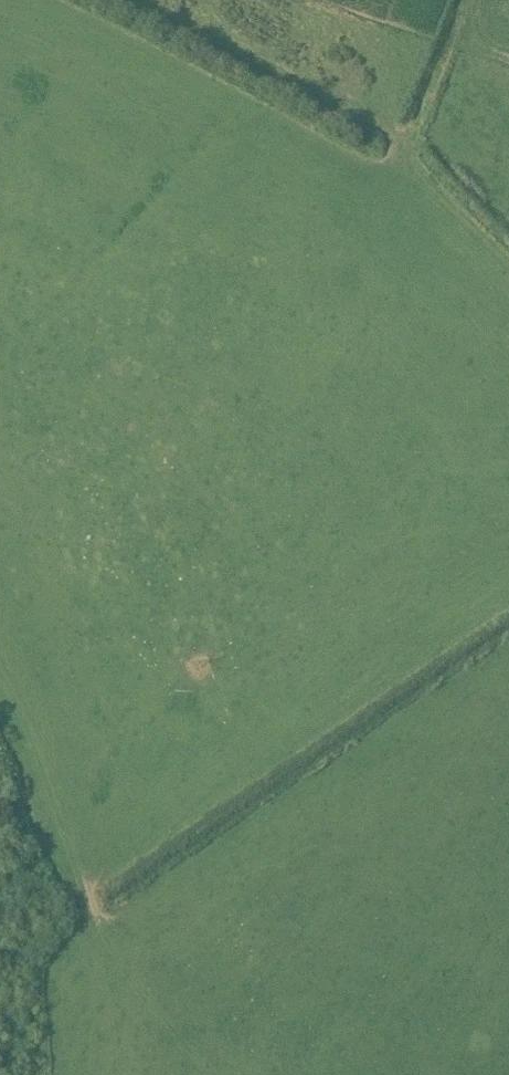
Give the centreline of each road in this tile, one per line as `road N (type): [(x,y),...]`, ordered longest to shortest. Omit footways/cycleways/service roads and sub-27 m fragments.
road 1 (track): [(0,232),(142,233),(388,182),(415,166)]
road 2 (track): [(508,272),(425,187),(411,157),(466,0)]

